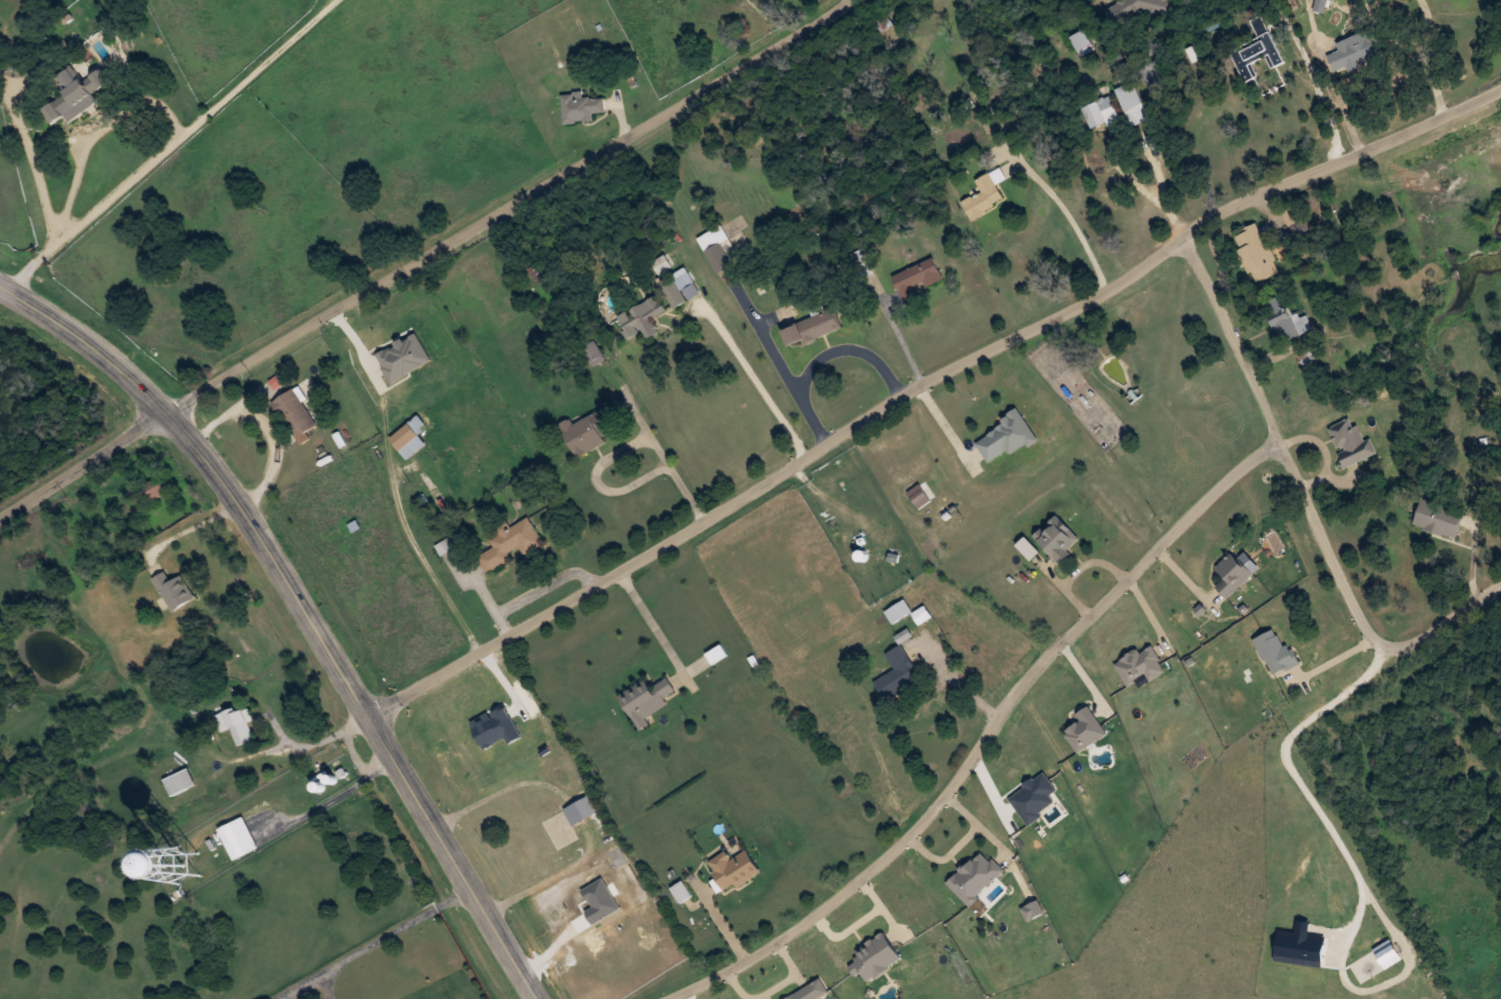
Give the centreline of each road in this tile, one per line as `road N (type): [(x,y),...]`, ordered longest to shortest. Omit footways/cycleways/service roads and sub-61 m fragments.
road 1 (residential): [(367,714),(833,439),(1090,308),(1190,236),(1500,88)]
road 2 (tertiary): [(538,998),(185,421),(0,288)]
road 3 (residential): [(674,998),(751,962),(922,839),(1023,689),(1273,437)]
road 4 (residential): [(169,409),(836,0)]
road 5 (residential): [(1500,588),(1434,635),(1369,642),(1190,236)]
road 6 (residential): [(8,292),(339,0)]
road 7 (residential): [(0,513),(169,409)]

